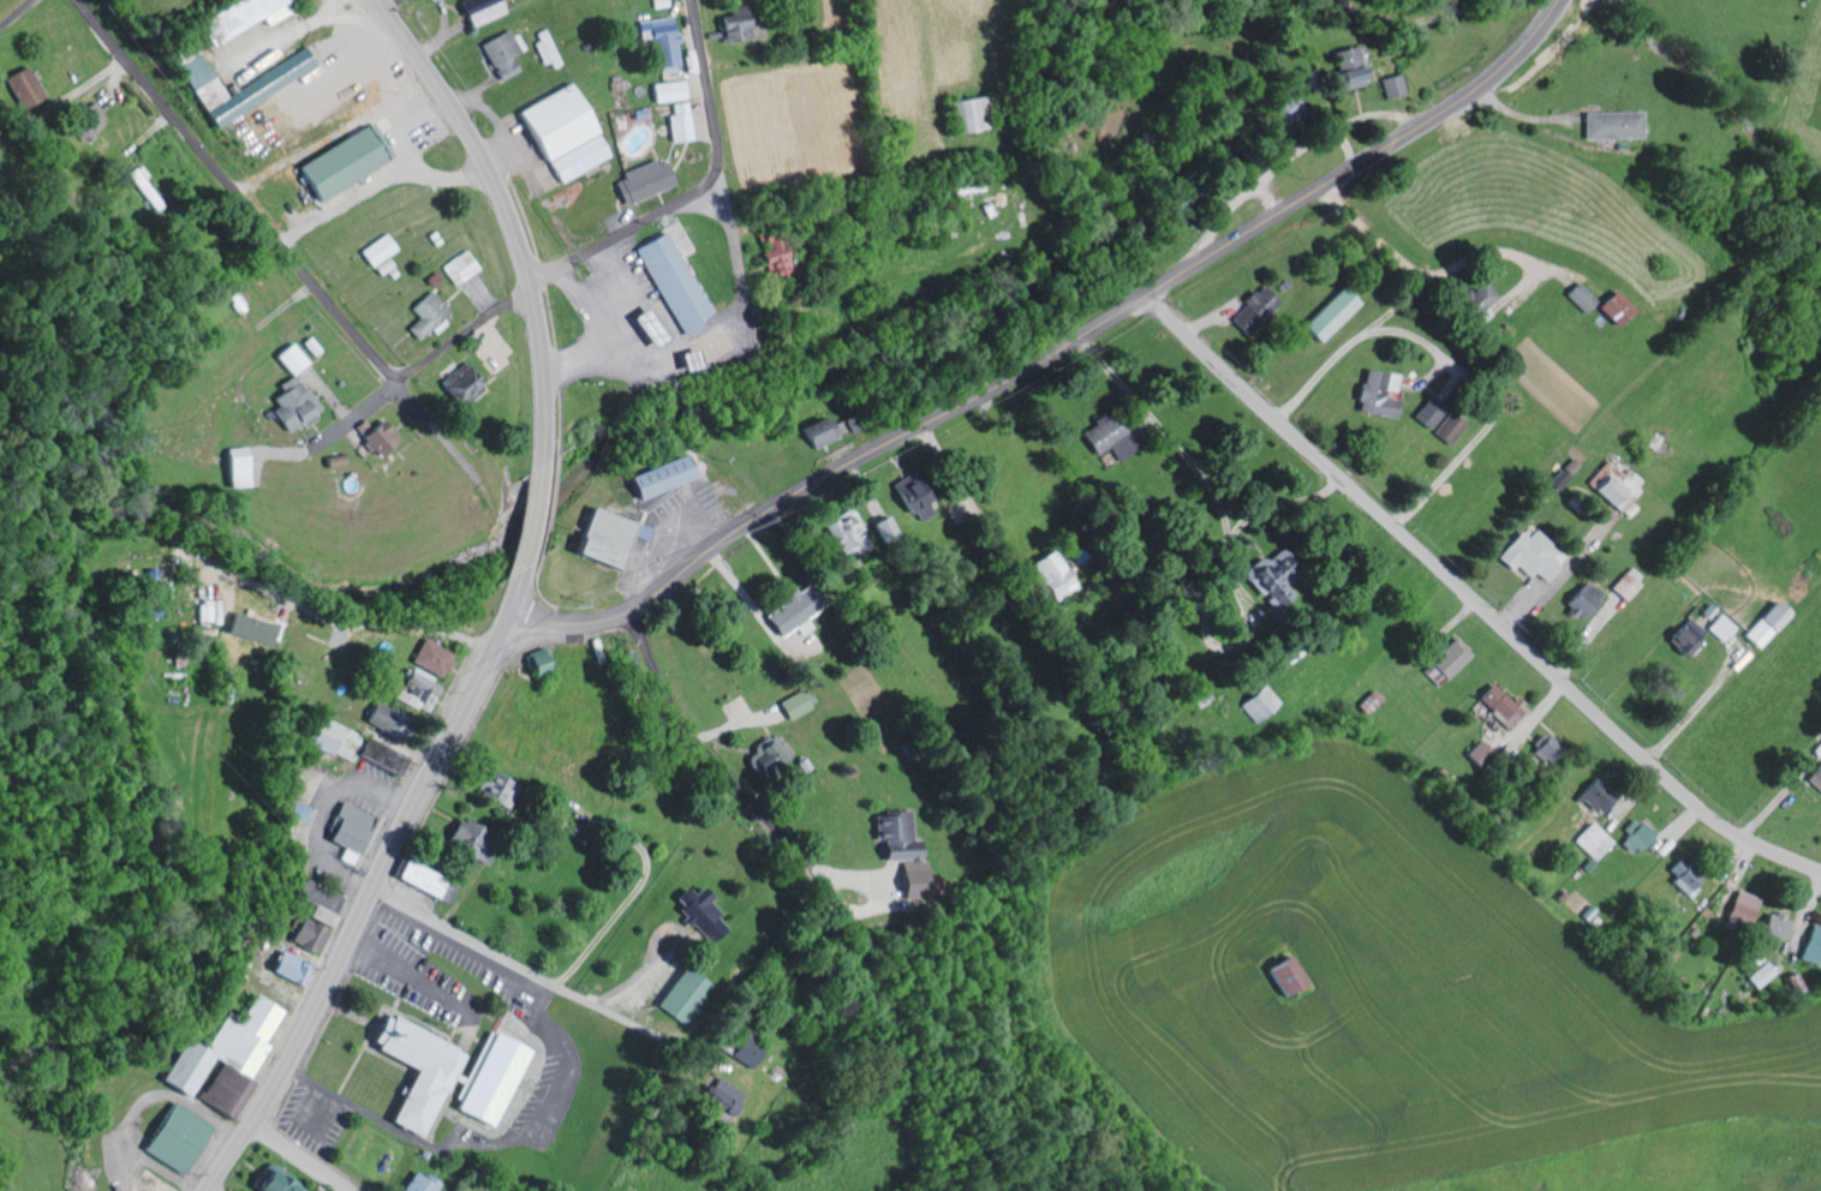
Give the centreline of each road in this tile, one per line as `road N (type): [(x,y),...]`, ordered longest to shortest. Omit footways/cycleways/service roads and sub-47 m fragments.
road 1 (secondary): [(504,617),(572,623),(639,603),(776,504),(1023,371),(1447,108),(1510,58),(1554,0)]
road 2 (residential): [(1820,874),(1759,846),(1686,797),(1145,294)]
road 3 (primary): [(379,0),(478,151),(531,287),(545,429),(533,522),(504,617)]
road 4 (primary): [(504,617),(333,975),(207,1190)]
road 5 (residential): [(413,372),(531,287),(710,186),(718,148),(693,0)]
road 6 (residential): [(627,609),(681,722),(823,882)]
road 7 (residential): [(375,888),(673,1043)]
road 8 (residential): [(489,654),(419,628),(326,622),(214,569)]
road 9 (residential): [(413,372),(401,376),(380,364),(234,188)]
road 10 (residential): [(234,188),(82,0)]

